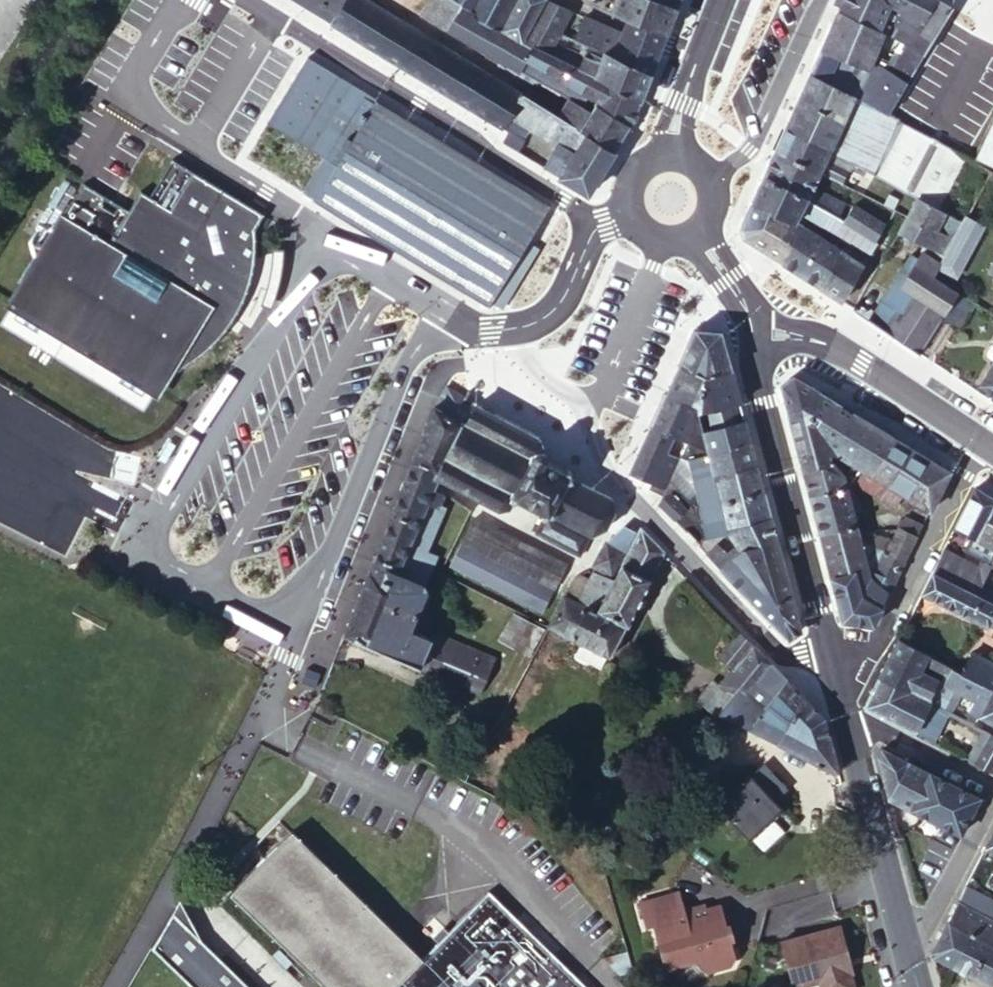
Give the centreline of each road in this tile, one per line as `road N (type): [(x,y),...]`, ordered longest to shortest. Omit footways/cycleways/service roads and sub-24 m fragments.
road 1 (residential): [(592,227),(468,136),(247,0)]
road 2 (residential): [(580,407),(610,475),(664,532),(798,659),(832,658)]
road 3 (secondary): [(752,333),(832,658)]
road 4 (residential): [(832,658),(866,651),(884,634),(981,444)]
road 5 (tertiary): [(752,333),(815,341),(981,444)]
road 6 (secondary): [(851,725),(912,950)]
road 7 (residential): [(709,177),(748,150),(820,0)]
road 8 (residential): [(912,950),(992,797)]
road 9 (secondary): [(720,0),(669,155)]
road 10 (residential): [(992,789),(851,725)]
road 11 (residential): [(592,227),(563,298),(519,328)]

